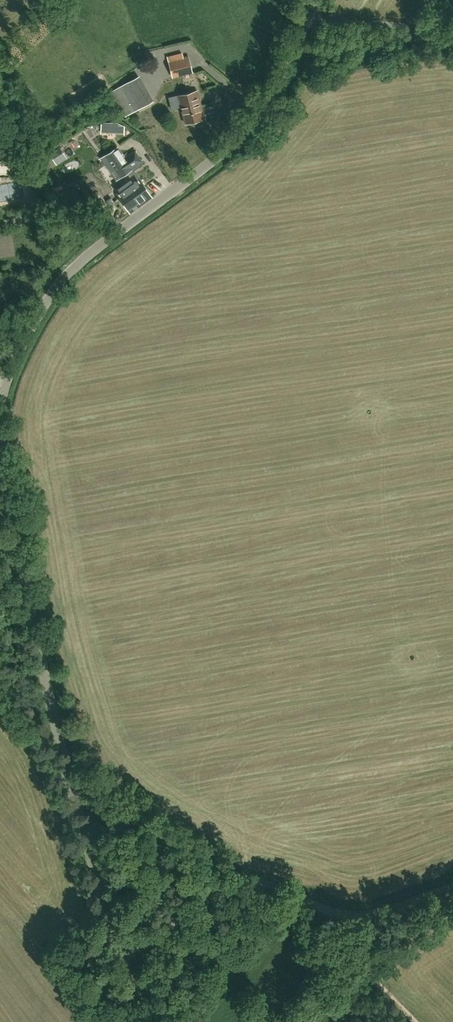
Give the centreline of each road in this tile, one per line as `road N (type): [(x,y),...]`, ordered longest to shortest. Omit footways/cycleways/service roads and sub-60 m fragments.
road 1 (tertiary): [(120,951),(47,690),(0,434)]
road 2 (tertiary): [(9,379),(70,270),(250,135),(309,18)]
road 3 (unclassified): [(120,951),(237,884),(274,886),(357,914),(452,884)]
road 4 (unclassified): [(452,33),(309,18)]
road 5 (track): [(335,913),(378,984),(416,1021)]

